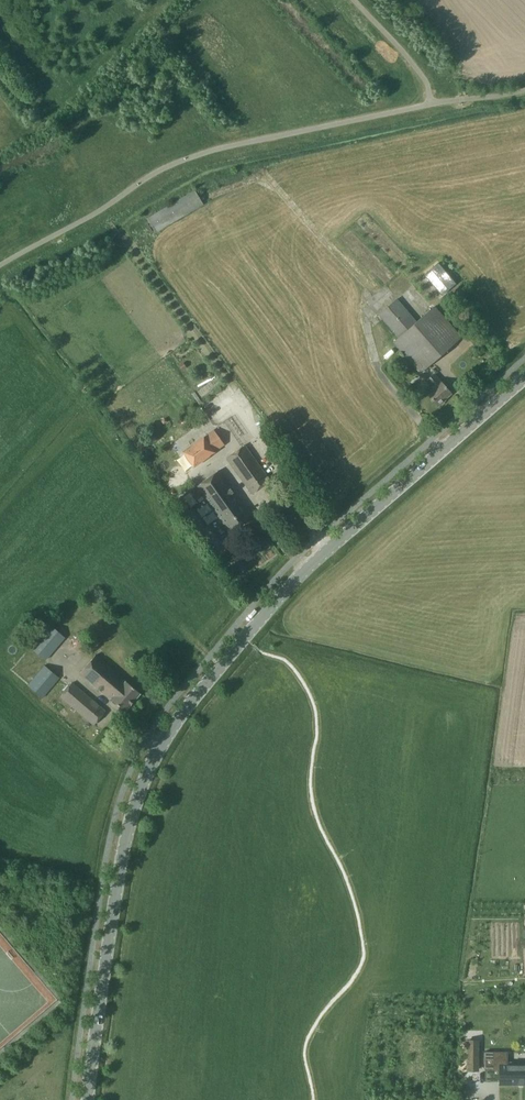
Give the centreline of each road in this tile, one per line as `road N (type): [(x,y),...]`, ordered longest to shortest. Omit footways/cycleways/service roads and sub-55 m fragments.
road 1 (tertiary): [(90,1099),(127,837),(139,794),(182,712),(329,548),(524,376)]

